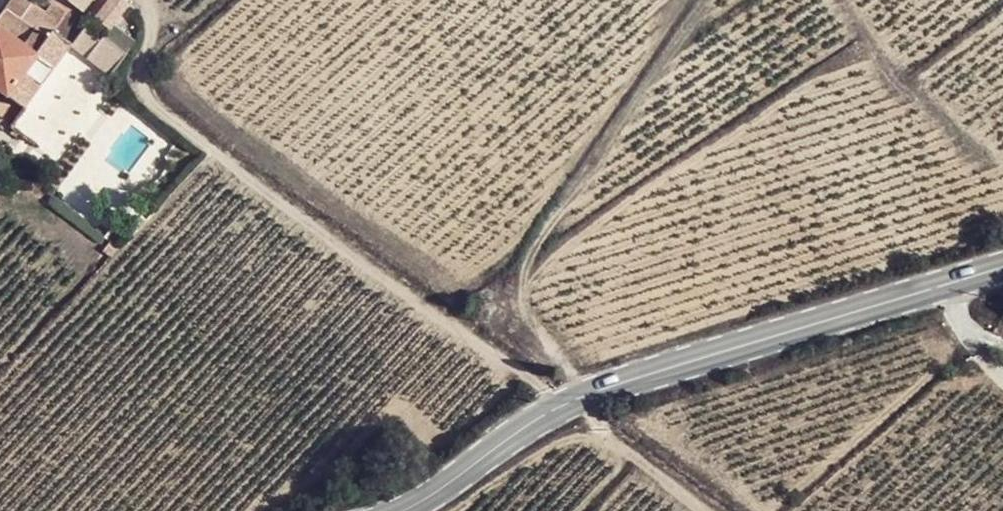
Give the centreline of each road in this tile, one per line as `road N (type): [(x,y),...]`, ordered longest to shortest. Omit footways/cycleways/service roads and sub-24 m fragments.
road 1 (primary): [(1002,266),(663,368),(559,411),(411,510)]
road 2 (track): [(701,0),(537,240),(522,279),(527,309),(588,399)]
road 3 (track): [(699,510),(600,436),(588,399)]

